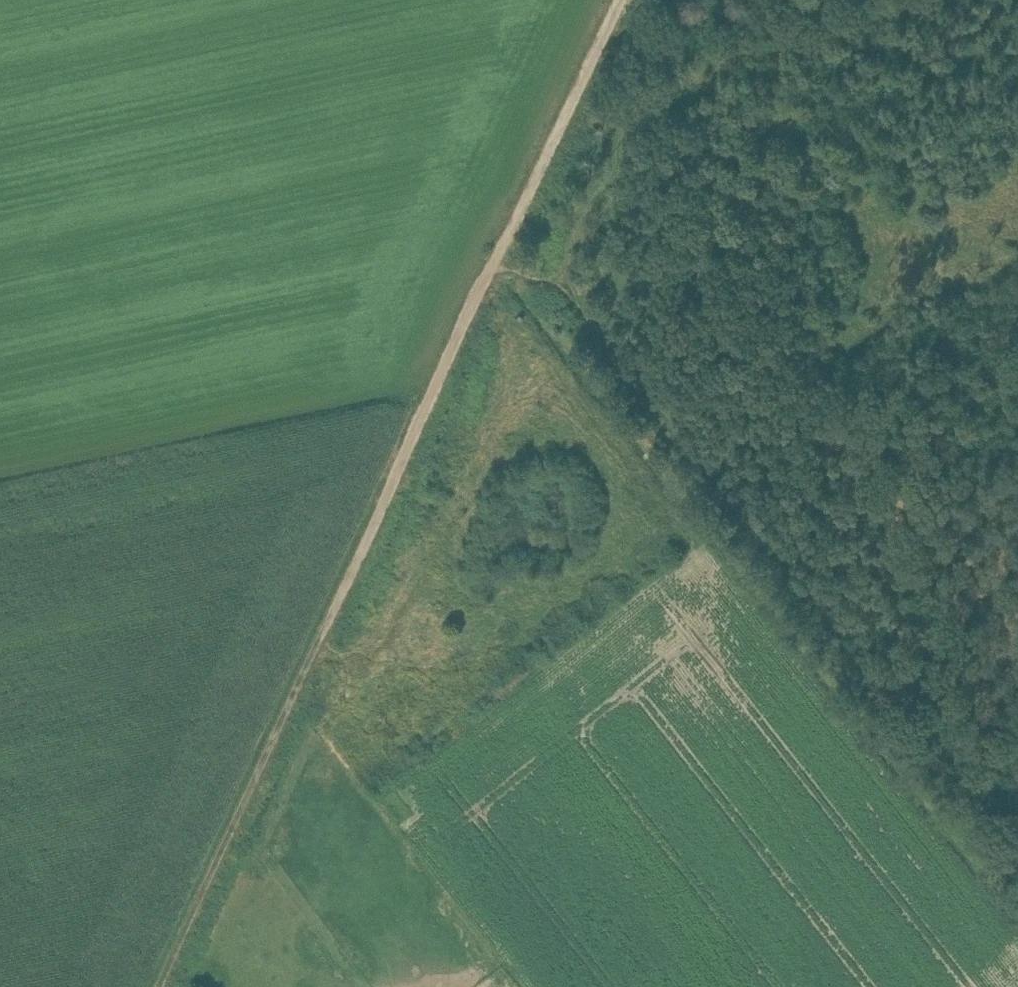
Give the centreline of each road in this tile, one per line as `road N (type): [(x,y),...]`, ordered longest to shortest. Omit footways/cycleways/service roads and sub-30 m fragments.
road 1 (track): [(618,0),(163,986)]

